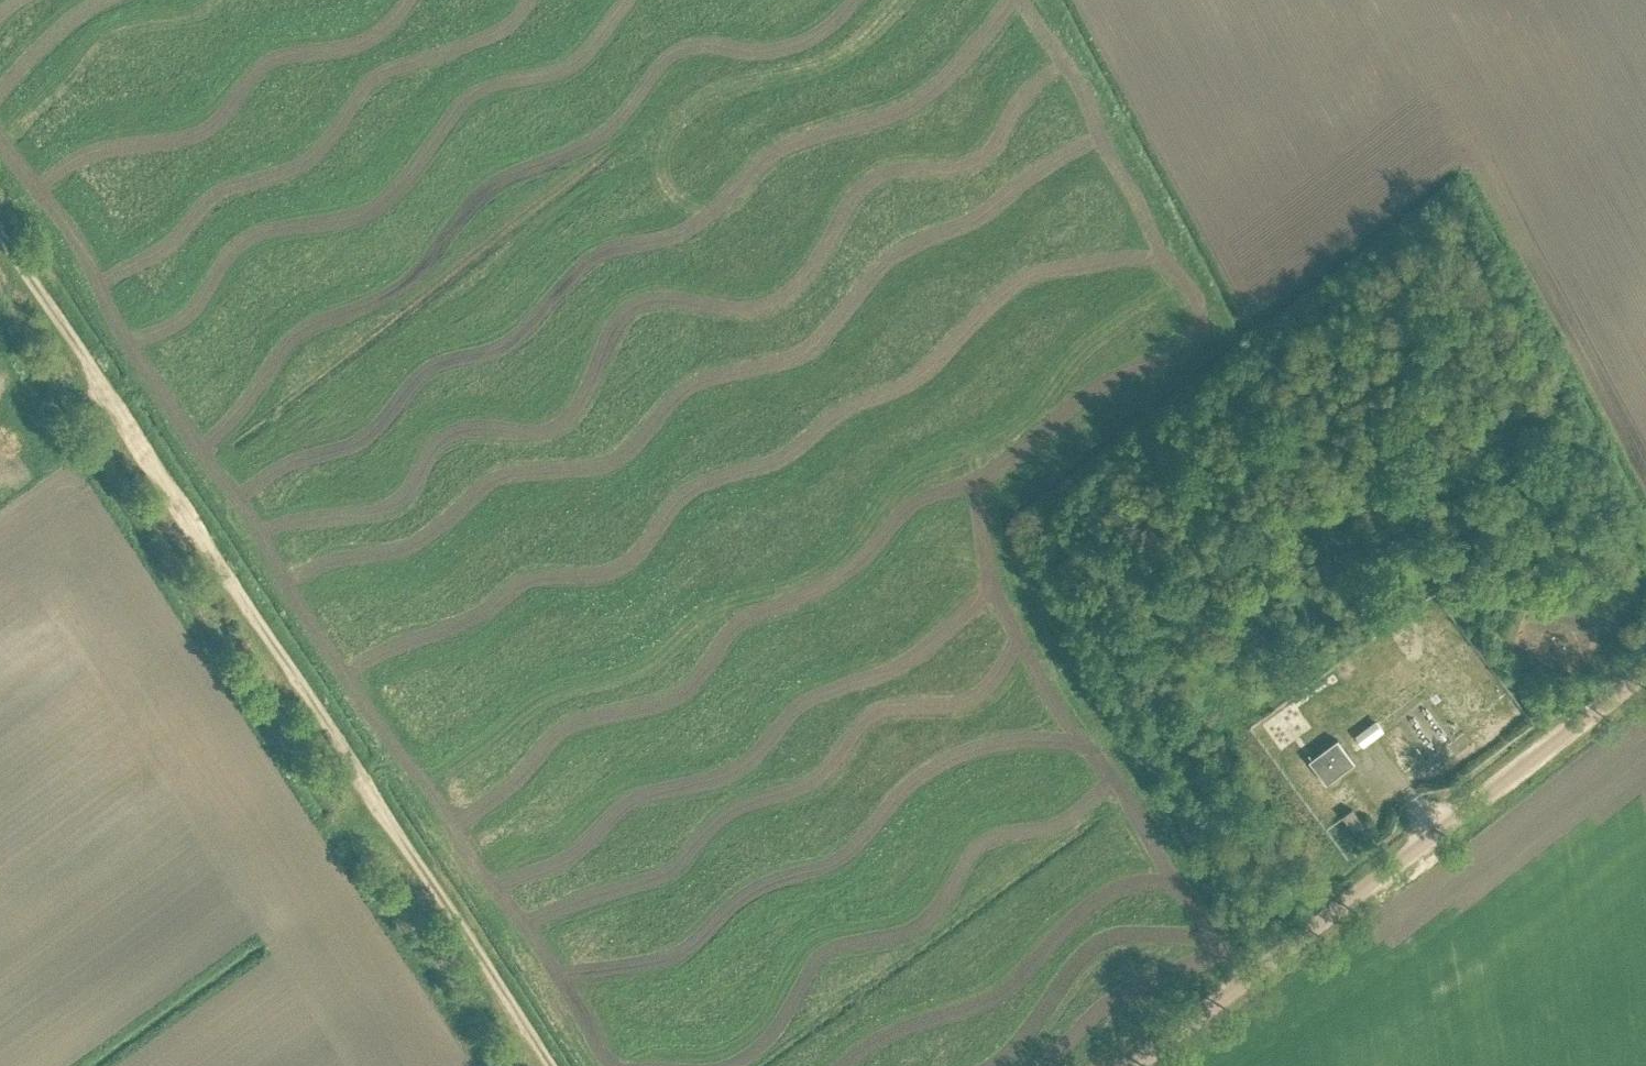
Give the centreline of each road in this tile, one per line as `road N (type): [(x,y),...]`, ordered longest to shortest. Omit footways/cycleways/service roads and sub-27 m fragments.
road 1 (track): [(0,233),(546,1065)]
road 2 (tertiary): [(1131,1065),(1645,671)]

